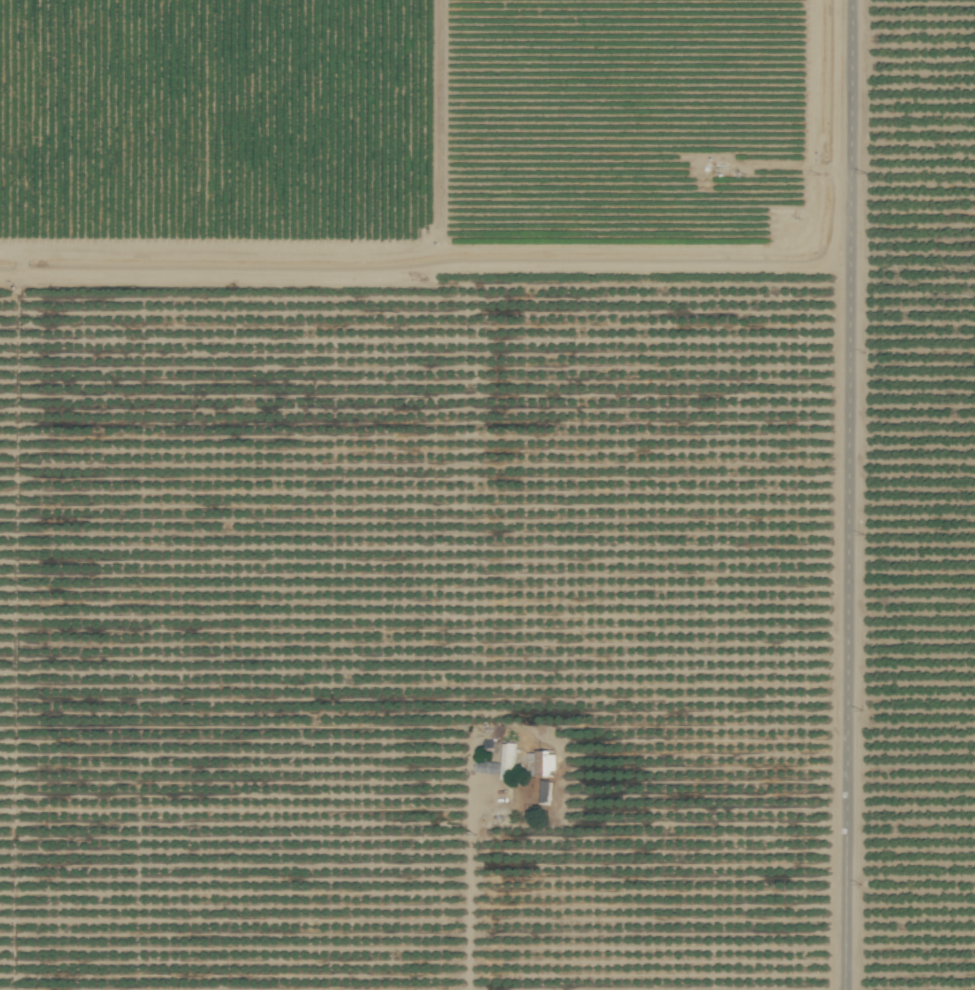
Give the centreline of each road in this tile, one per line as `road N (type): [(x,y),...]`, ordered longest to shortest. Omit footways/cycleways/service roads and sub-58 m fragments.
road 1 (residential): [(845,989),(851,0)]

